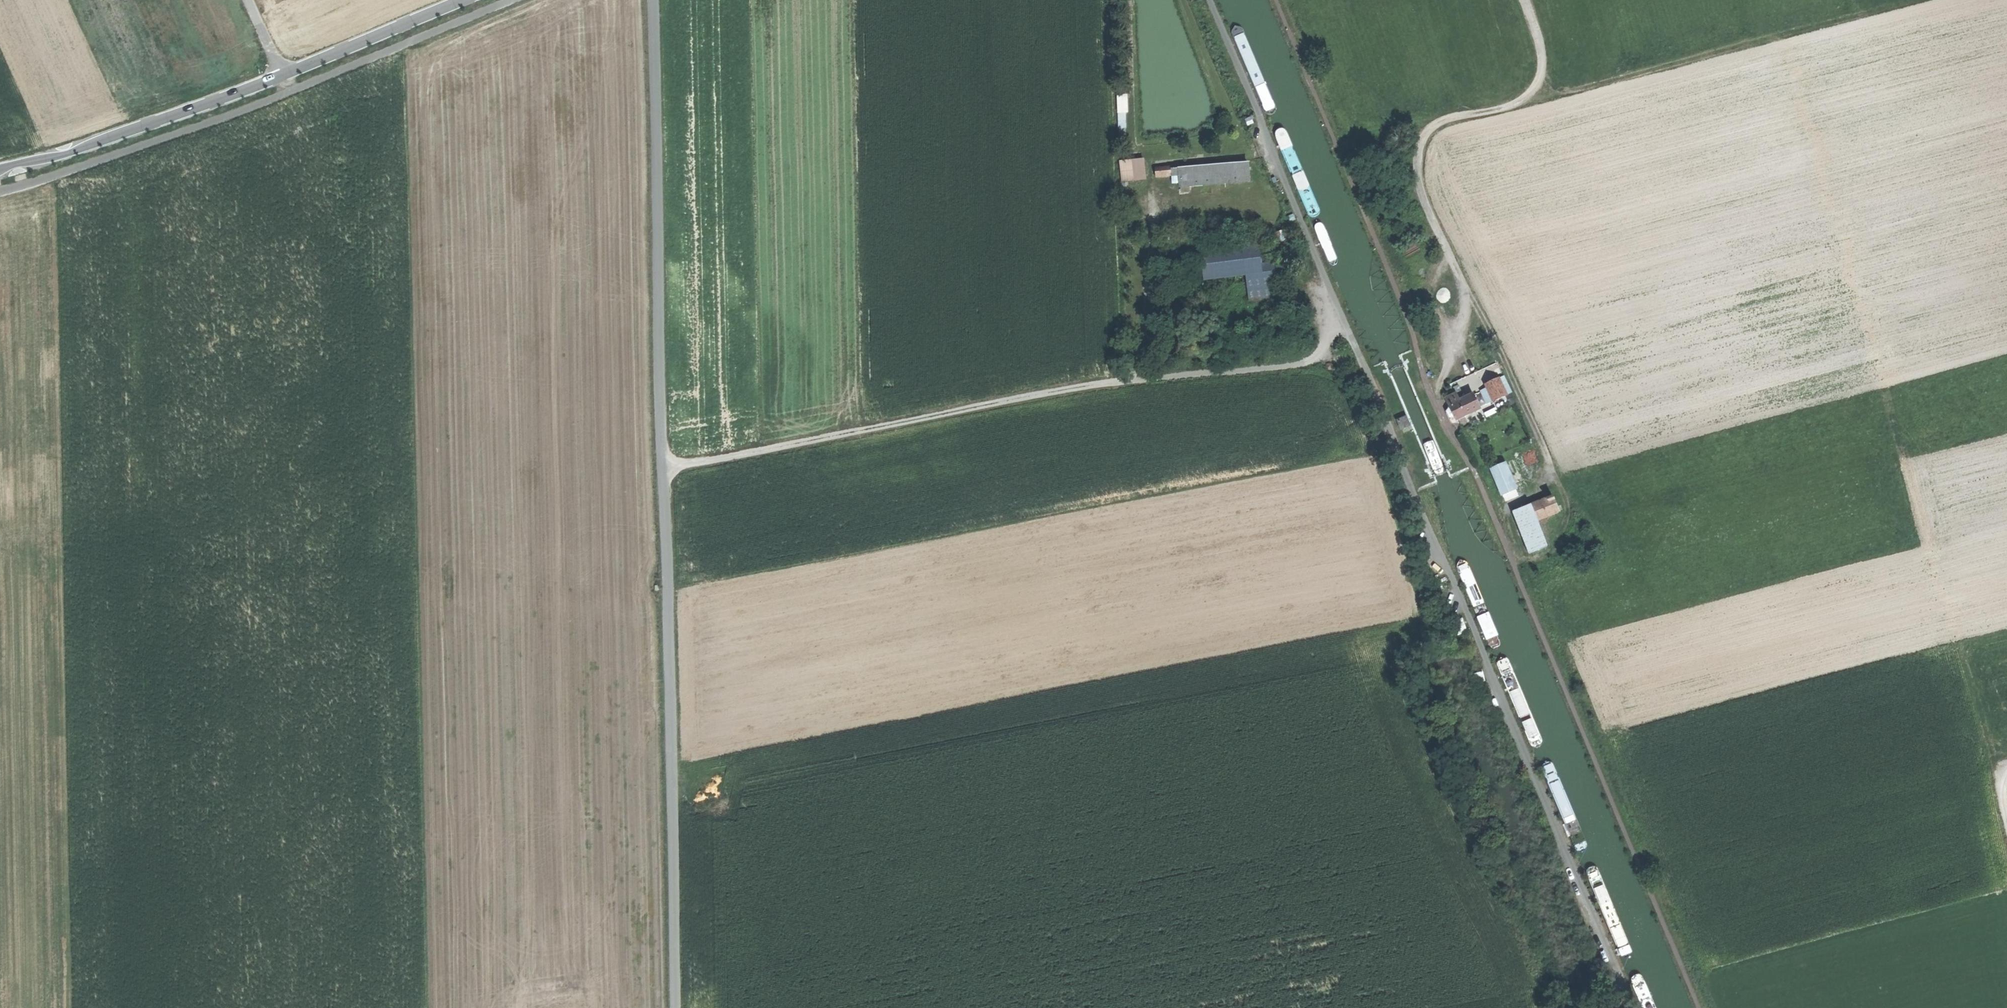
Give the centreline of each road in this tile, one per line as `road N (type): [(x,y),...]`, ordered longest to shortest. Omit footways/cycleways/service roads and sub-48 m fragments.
road 1 (track): [(666,463),(1156,376),(1310,362),(1323,349),(1337,306)]
road 2 (track): [(1527,0),(1542,58),(1535,86),(1517,103),(1432,126),(1417,166),(1434,222),(1551,465)]
road 3 (tertiary): [(281,75),(0,171)]
road 4 (tertiary): [(462,0),(281,75)]
road 5 (track): [(1137,380),(1151,254)]

